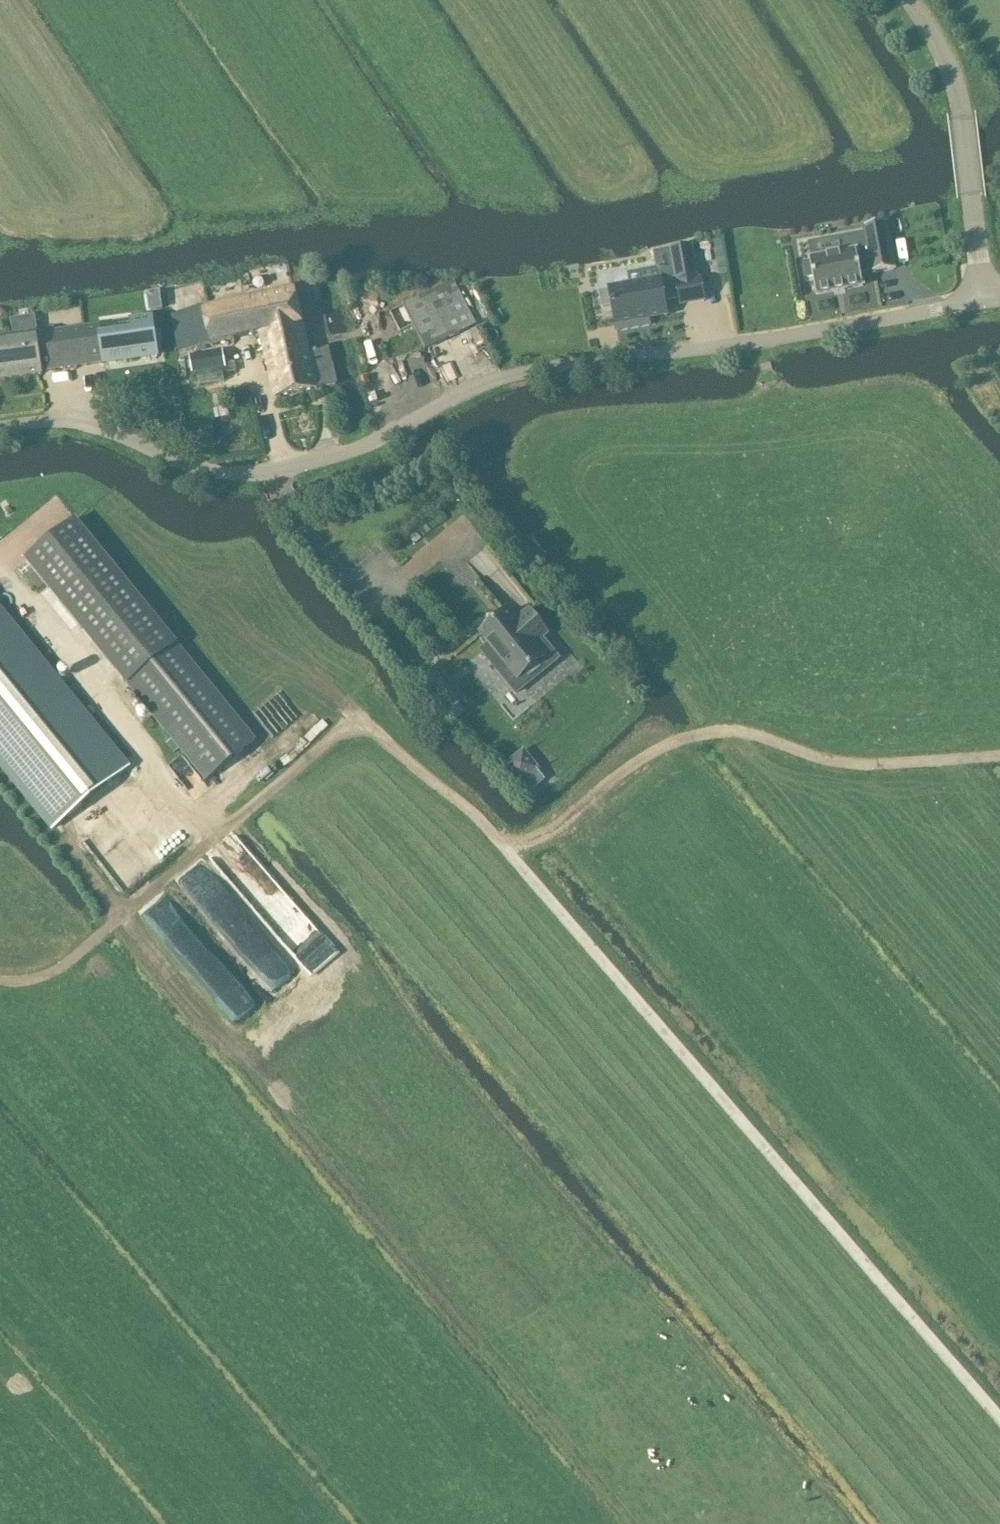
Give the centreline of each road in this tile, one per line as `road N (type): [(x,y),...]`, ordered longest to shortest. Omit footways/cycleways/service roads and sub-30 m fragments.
road 1 (unclassified): [(0,427),(95,428),(189,466),(268,472),(374,443),(479,385),(522,374),(981,304)]
road 2 (track): [(554,827),(509,852),(999,1421)]
road 3 (track): [(0,979),(54,972),(330,744),(353,714),(509,852)]
road 4 (unclassified): [(981,304),(962,116),(951,71),(910,0)]
road 5 (track): [(999,756),(853,764),(717,731)]
road 6 (track): [(0,226),(245,204)]
road 7 (track): [(717,731),(648,756),(554,827)]

